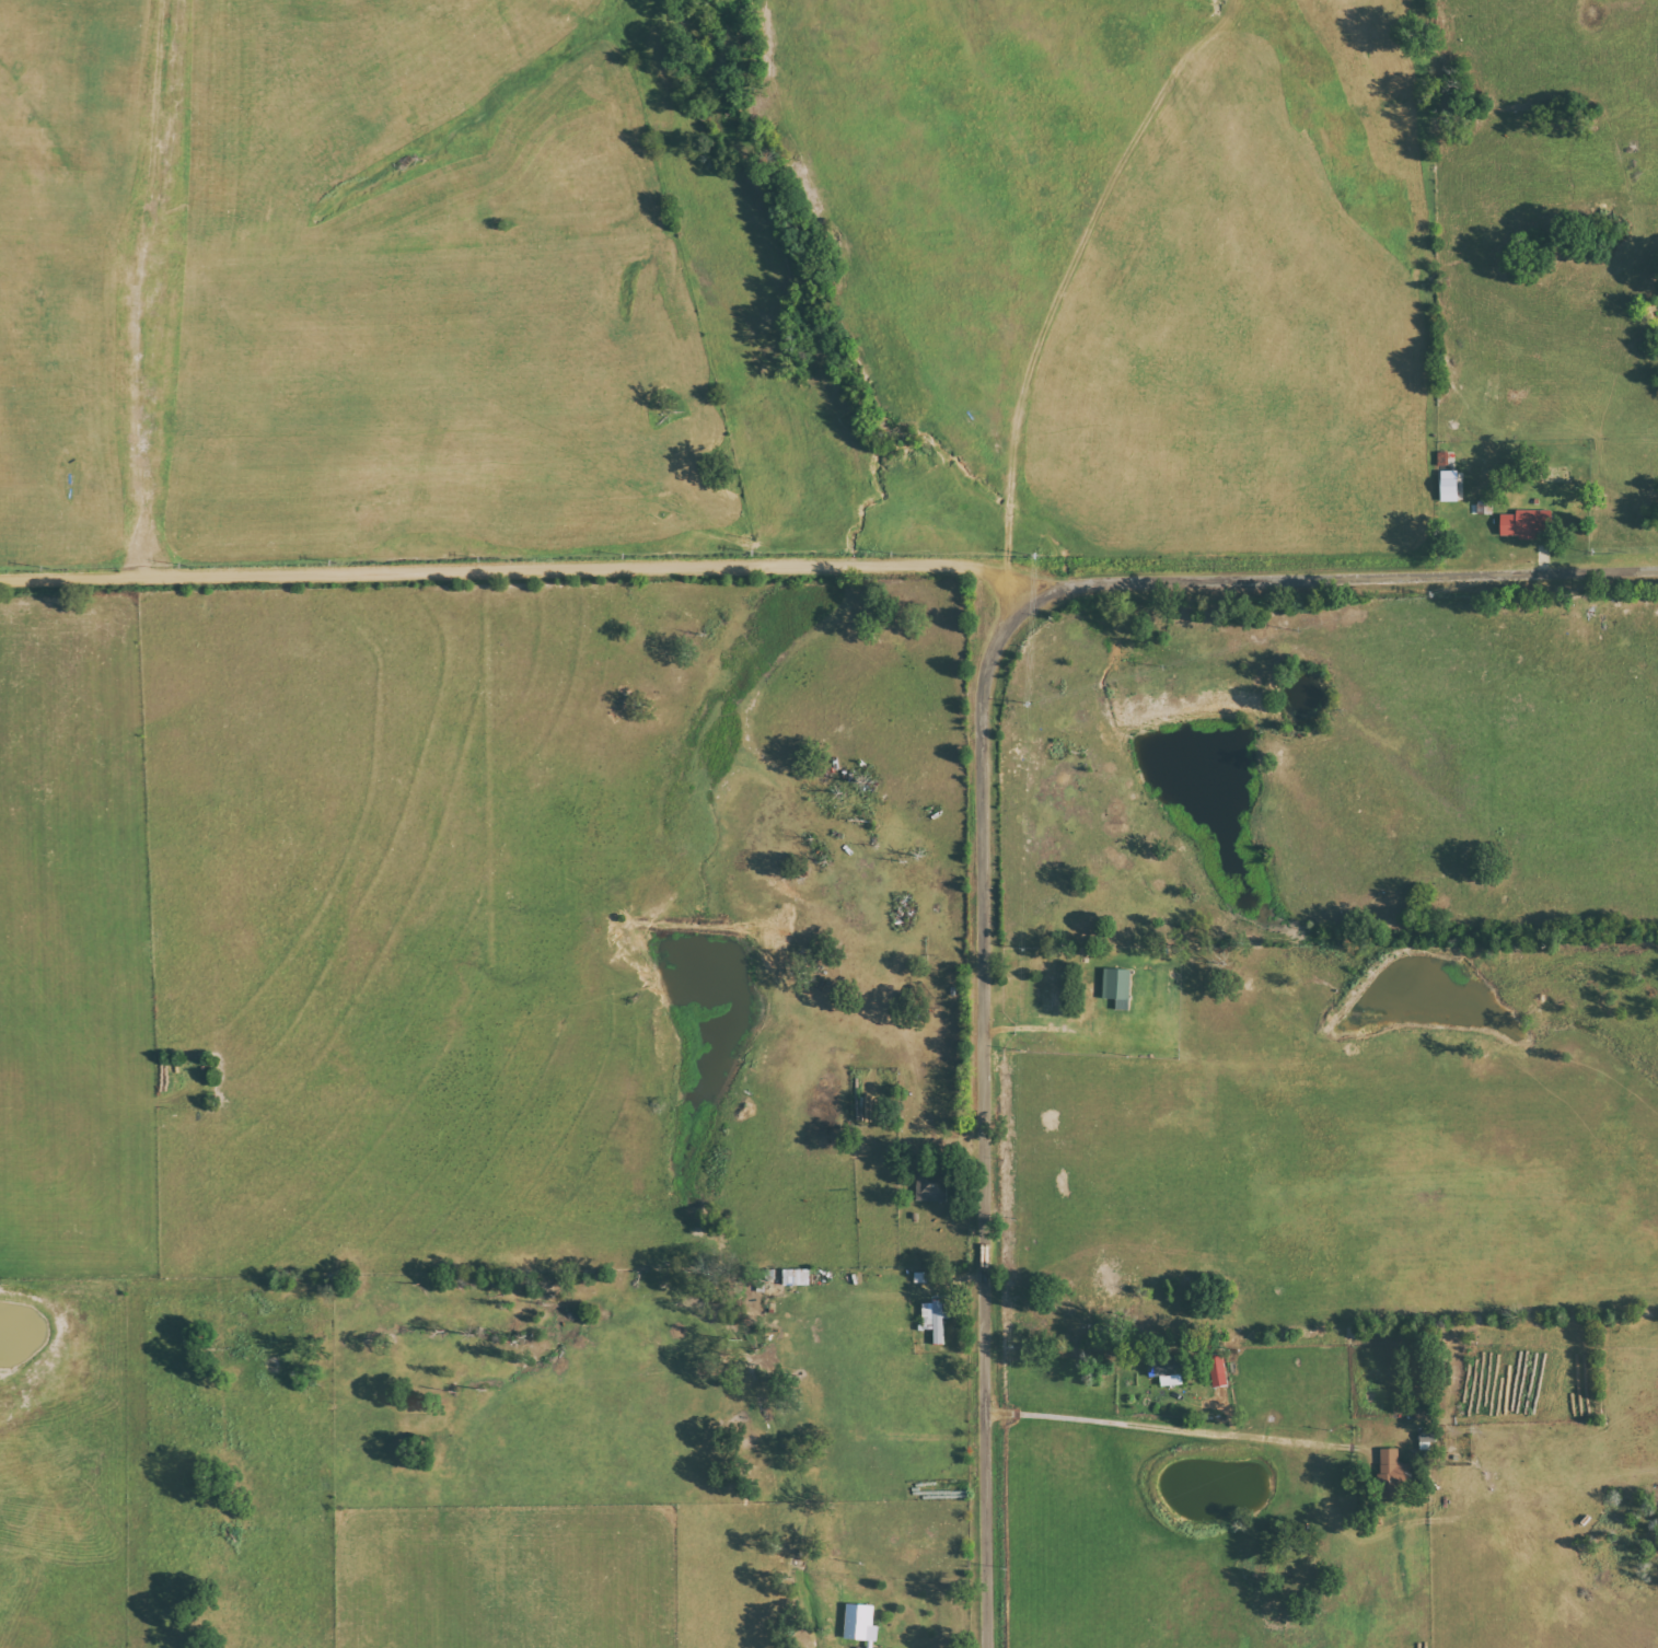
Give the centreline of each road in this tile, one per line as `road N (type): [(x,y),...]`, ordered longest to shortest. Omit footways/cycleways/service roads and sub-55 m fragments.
road 1 (residential): [(988,1647),(981,705),(983,671),(998,641),(1035,604)]
road 2 (residential): [(1035,604),(1002,581),(950,565),(0,582)]
road 3 (residential): [(1035,604),(1094,583),(1657,571)]

